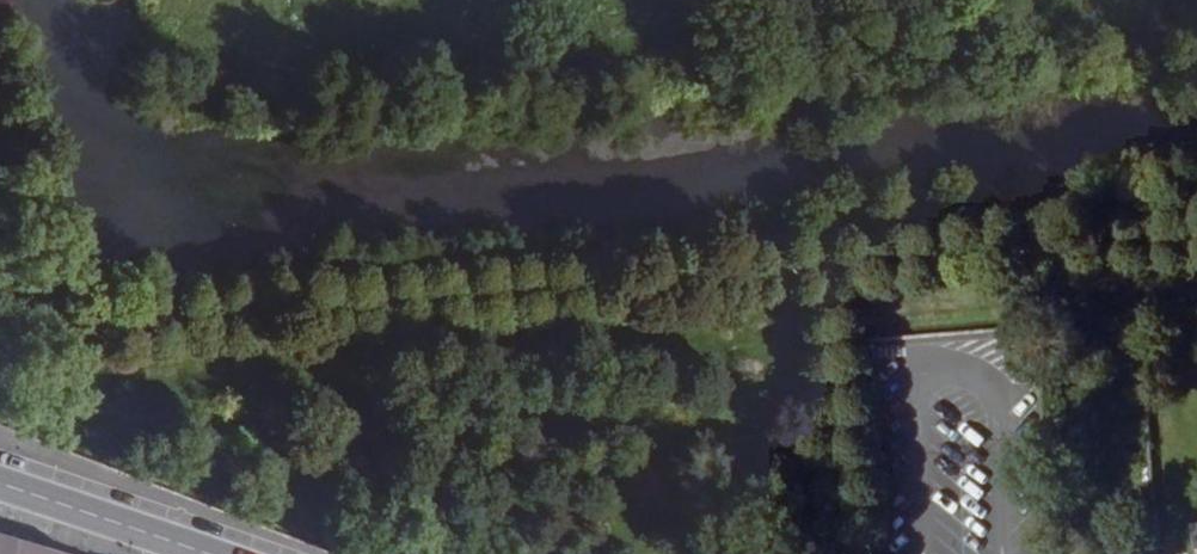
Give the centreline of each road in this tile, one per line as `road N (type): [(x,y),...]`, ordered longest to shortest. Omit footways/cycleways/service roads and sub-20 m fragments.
road 1 (secondary): [(204,553),(0,484)]

